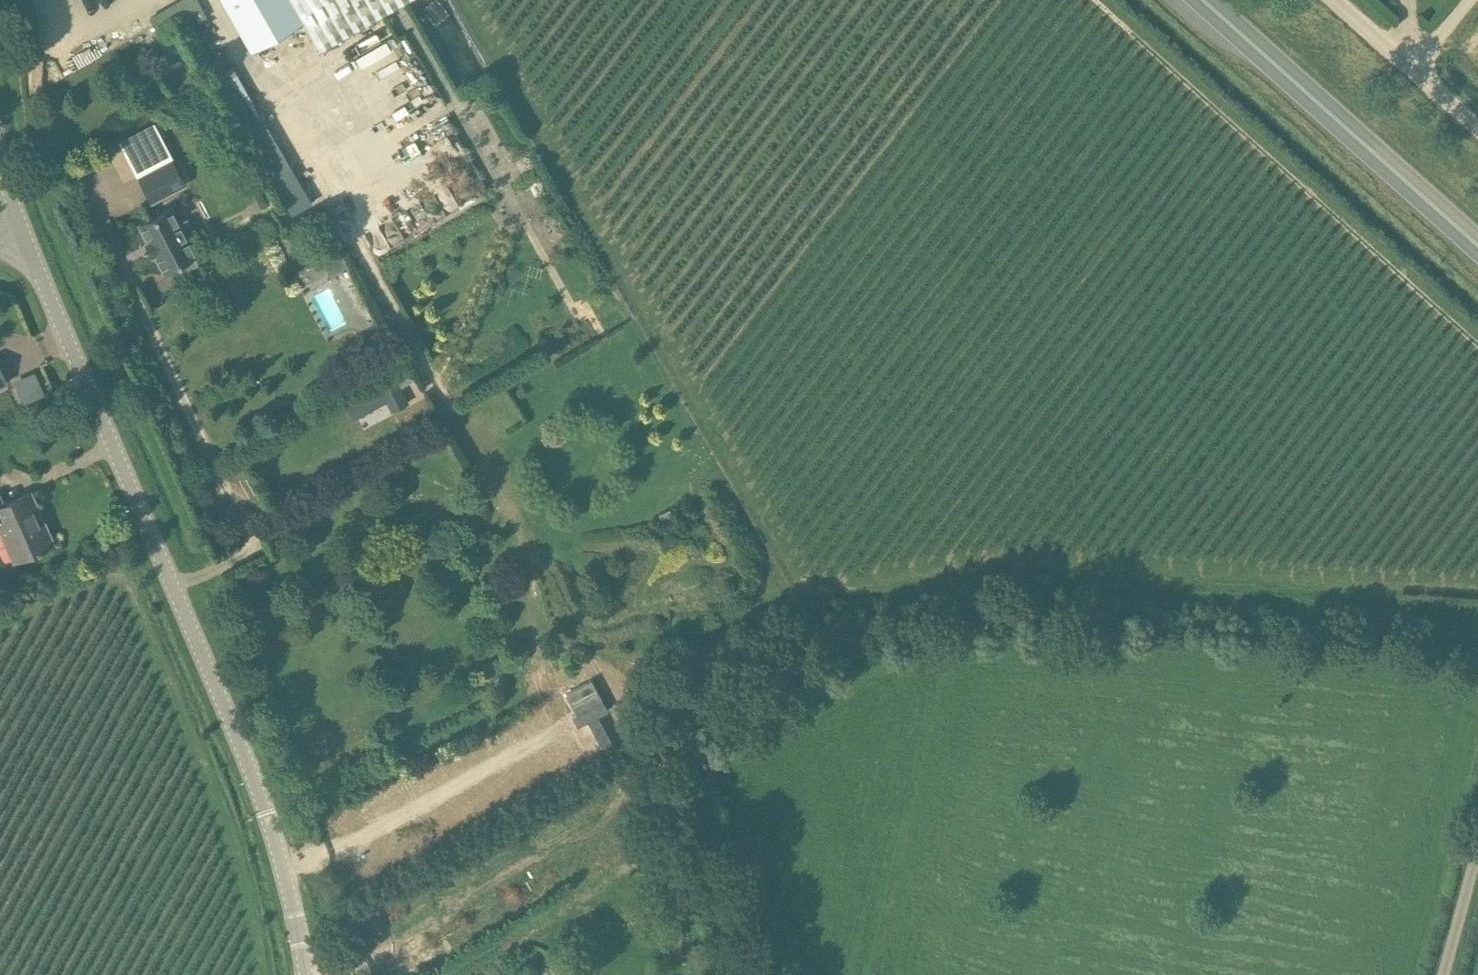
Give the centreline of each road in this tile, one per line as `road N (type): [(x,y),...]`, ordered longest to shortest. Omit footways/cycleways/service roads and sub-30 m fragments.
road 1 (tertiary): [(308,974),(281,860),(240,741),(29,246)]
road 2 (primary): [(1477,246),(1202,0)]

